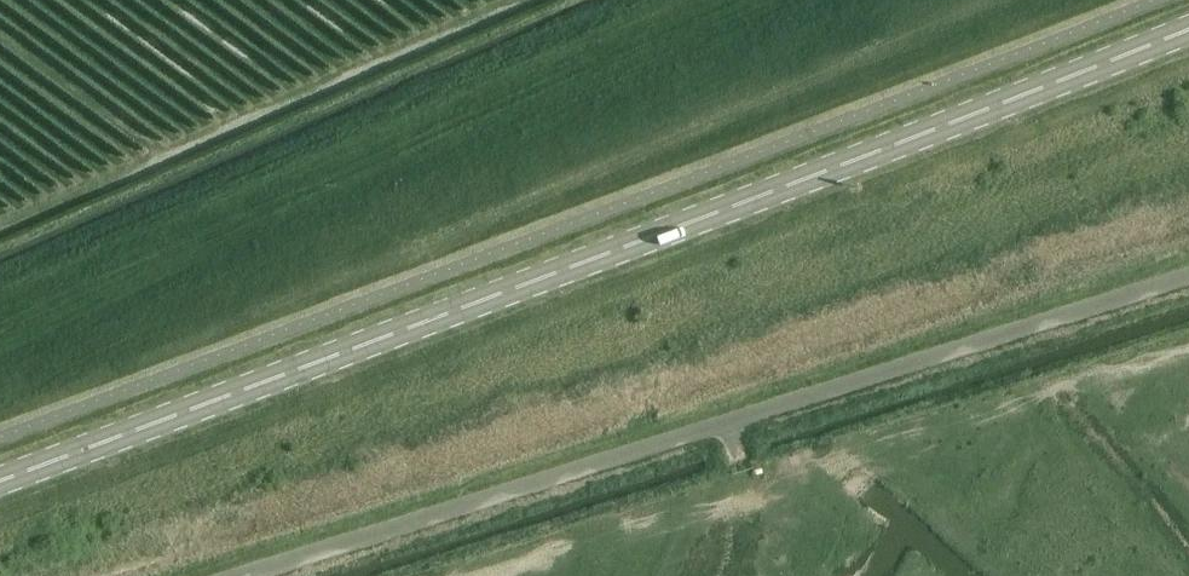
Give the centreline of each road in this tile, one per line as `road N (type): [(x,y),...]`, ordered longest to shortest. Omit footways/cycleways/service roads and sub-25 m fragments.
road 1 (secondary): [(0,483),(736,210),(1188,28)]
road 2 (unclassified): [(263,575),(720,427),(1188,292)]

